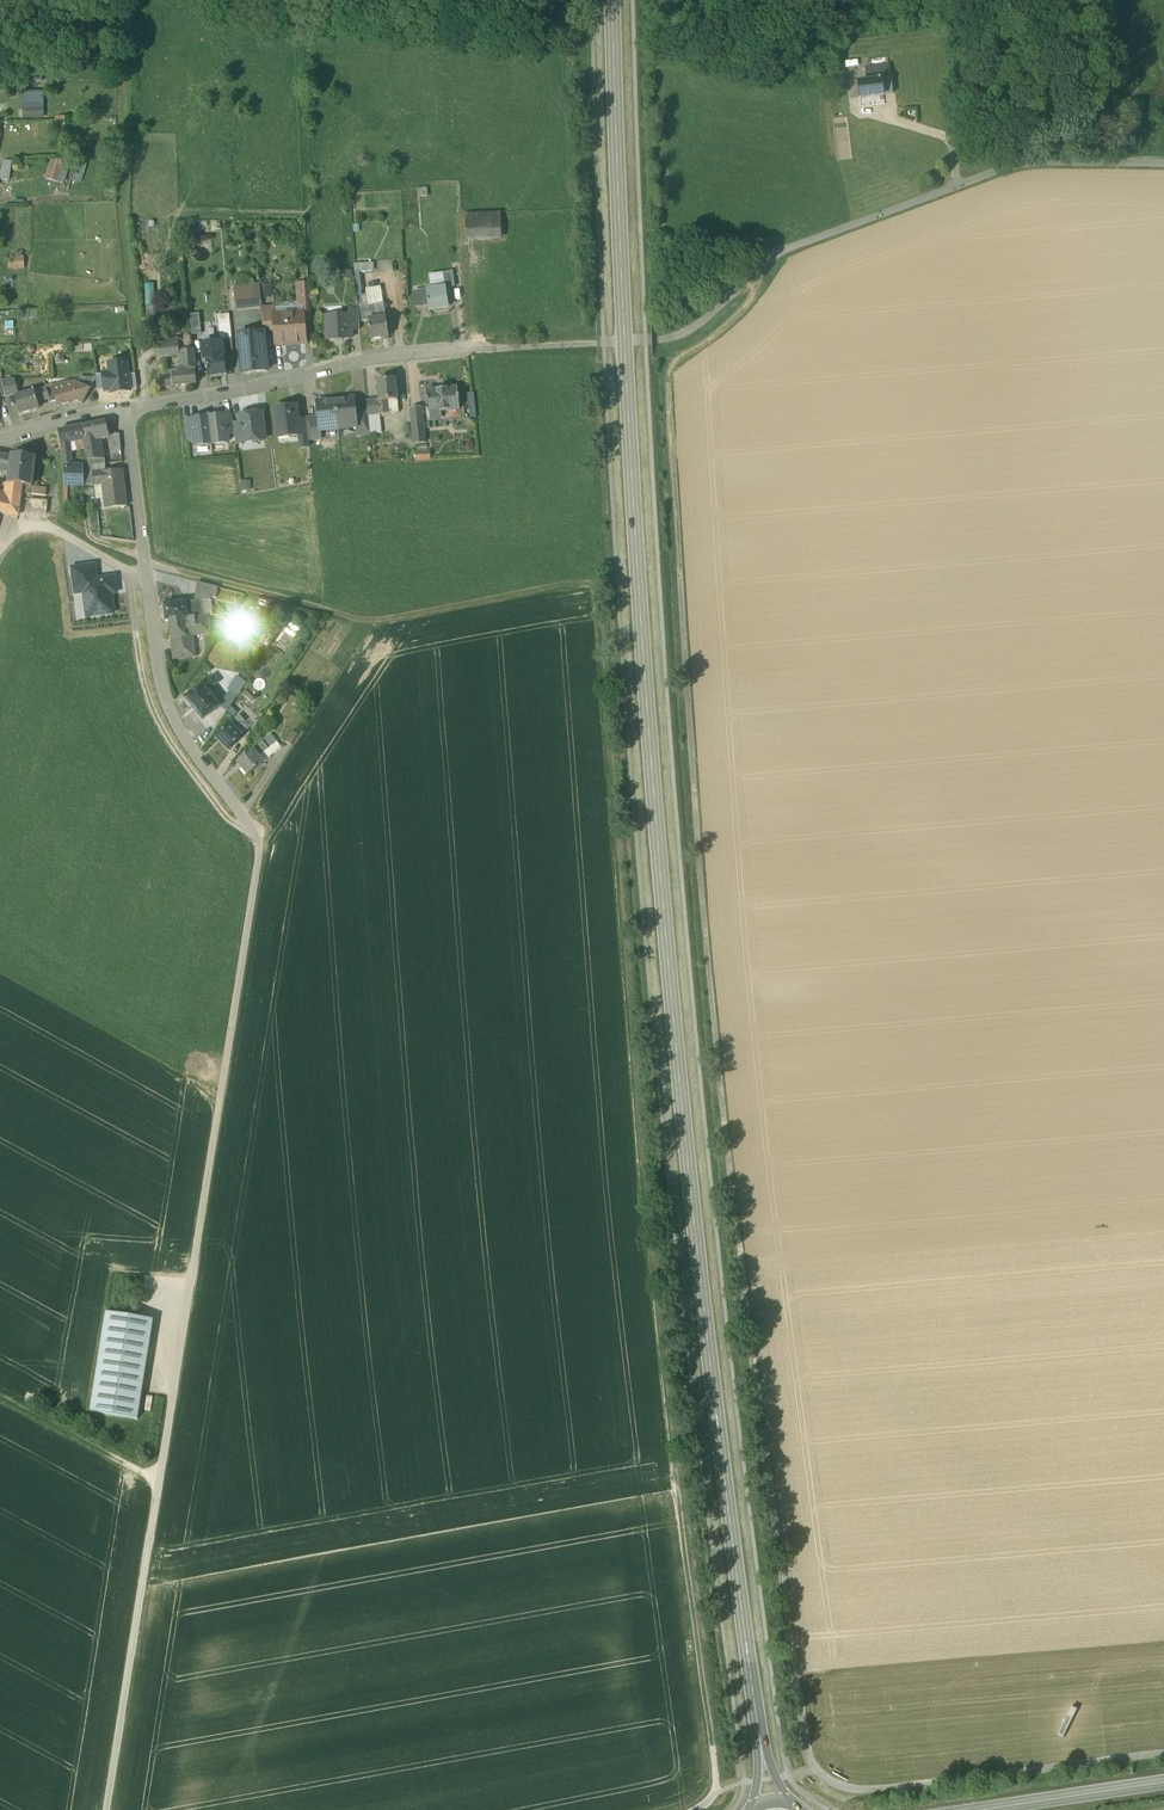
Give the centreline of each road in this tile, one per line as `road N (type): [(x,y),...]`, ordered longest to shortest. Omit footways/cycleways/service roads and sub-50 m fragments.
road 1 (primary): [(761,1747),(671,995),(632,482),(612,0)]
road 2 (track): [(715,1748),(643,1149),(598,583),(374,622),(142,559)]
road 3 (track): [(753,276),(747,310),(670,370),(668,399),(722,1116),(787,1644),(812,1768)]
road 4 (unclassified): [(1163,164),(1022,163),(778,257),(680,336),(653,342)]
road 5 (track): [(190,1283),(108,1809)]
road 6 (track): [(257,833),(239,830),(216,809),(154,718),(126,577),(54,530),(24,531),(0,554)]
road 7 (unclassified): [(259,843),(190,1283)]
road 8 (track): [(148,408),(122,218),(122,29)]
road 9 (residential): [(477,349),(382,357),(123,412)]
road 10 (residential): [(142,559),(154,670),(168,717),(259,843)]
road 11 (tertiary): [(982,1809),(1163,1783)]
road 12 (track): [(158,1484),(0,1401)]
road 13 (residential): [(142,559),(123,412)]
road 14 (track): [(960,186),(947,141),(855,104)]
road 15 (unclassified): [(602,344),(477,349)]

